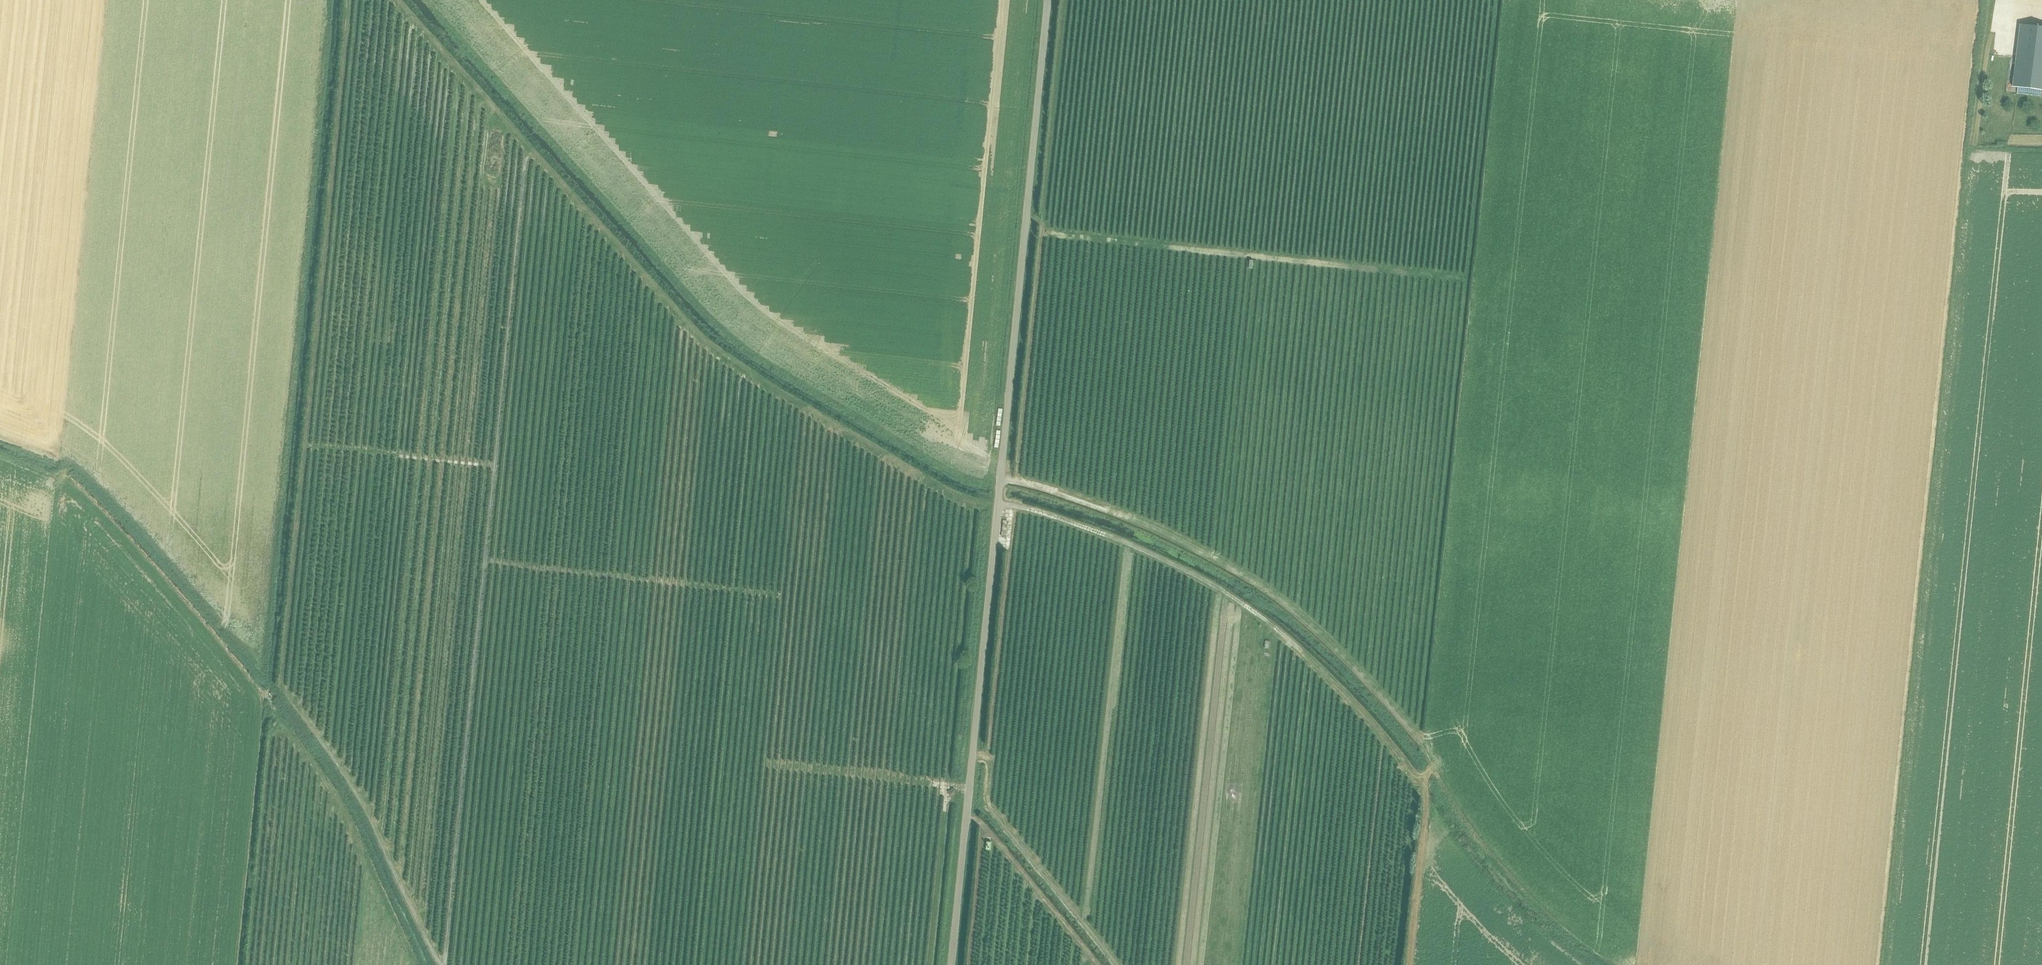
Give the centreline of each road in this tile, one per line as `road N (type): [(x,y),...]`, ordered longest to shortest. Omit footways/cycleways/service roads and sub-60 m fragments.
road 1 (unclassified): [(951,964),(1047,0)]
road 2 (track): [(442,964),(359,798),(287,695)]

